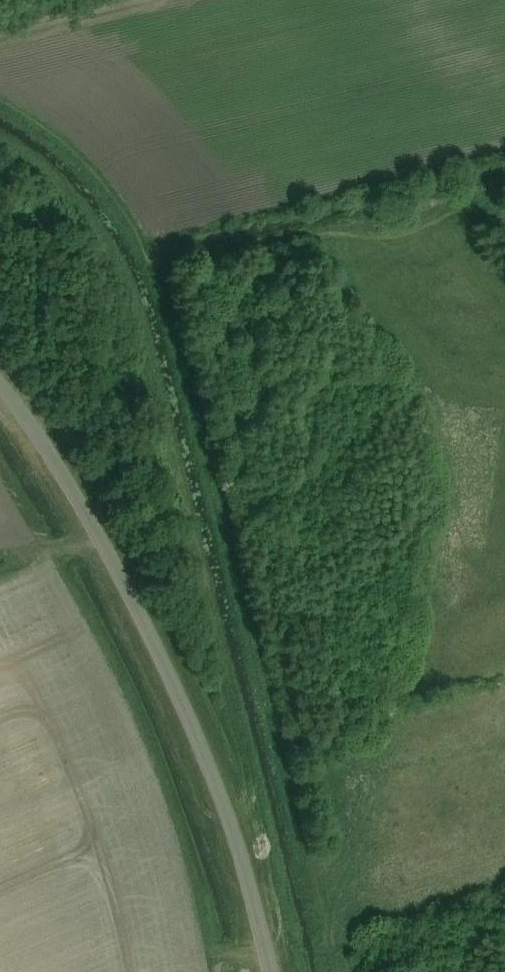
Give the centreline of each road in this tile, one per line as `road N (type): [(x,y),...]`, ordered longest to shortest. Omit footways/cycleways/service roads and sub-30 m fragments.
road 1 (track): [(157,271),(328,971)]
road 2 (unclassified): [(269,971),(235,845),(164,667),(64,484),(0,389)]

